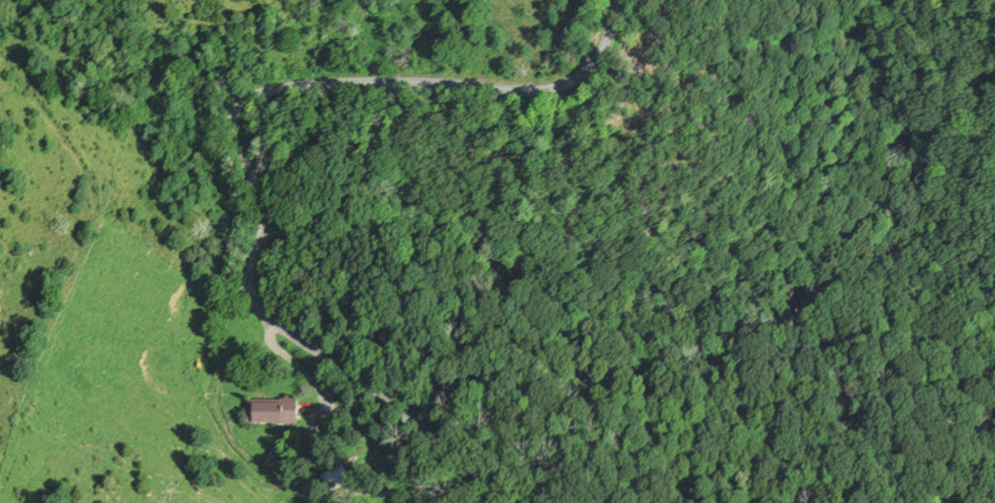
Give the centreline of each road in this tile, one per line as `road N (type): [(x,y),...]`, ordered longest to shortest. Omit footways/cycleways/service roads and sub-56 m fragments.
road 1 (tertiary): [(511,502),(431,431),(275,326),(254,288),(262,183),(237,120),(255,96),(318,84),(581,80),(609,51),(613,0)]

